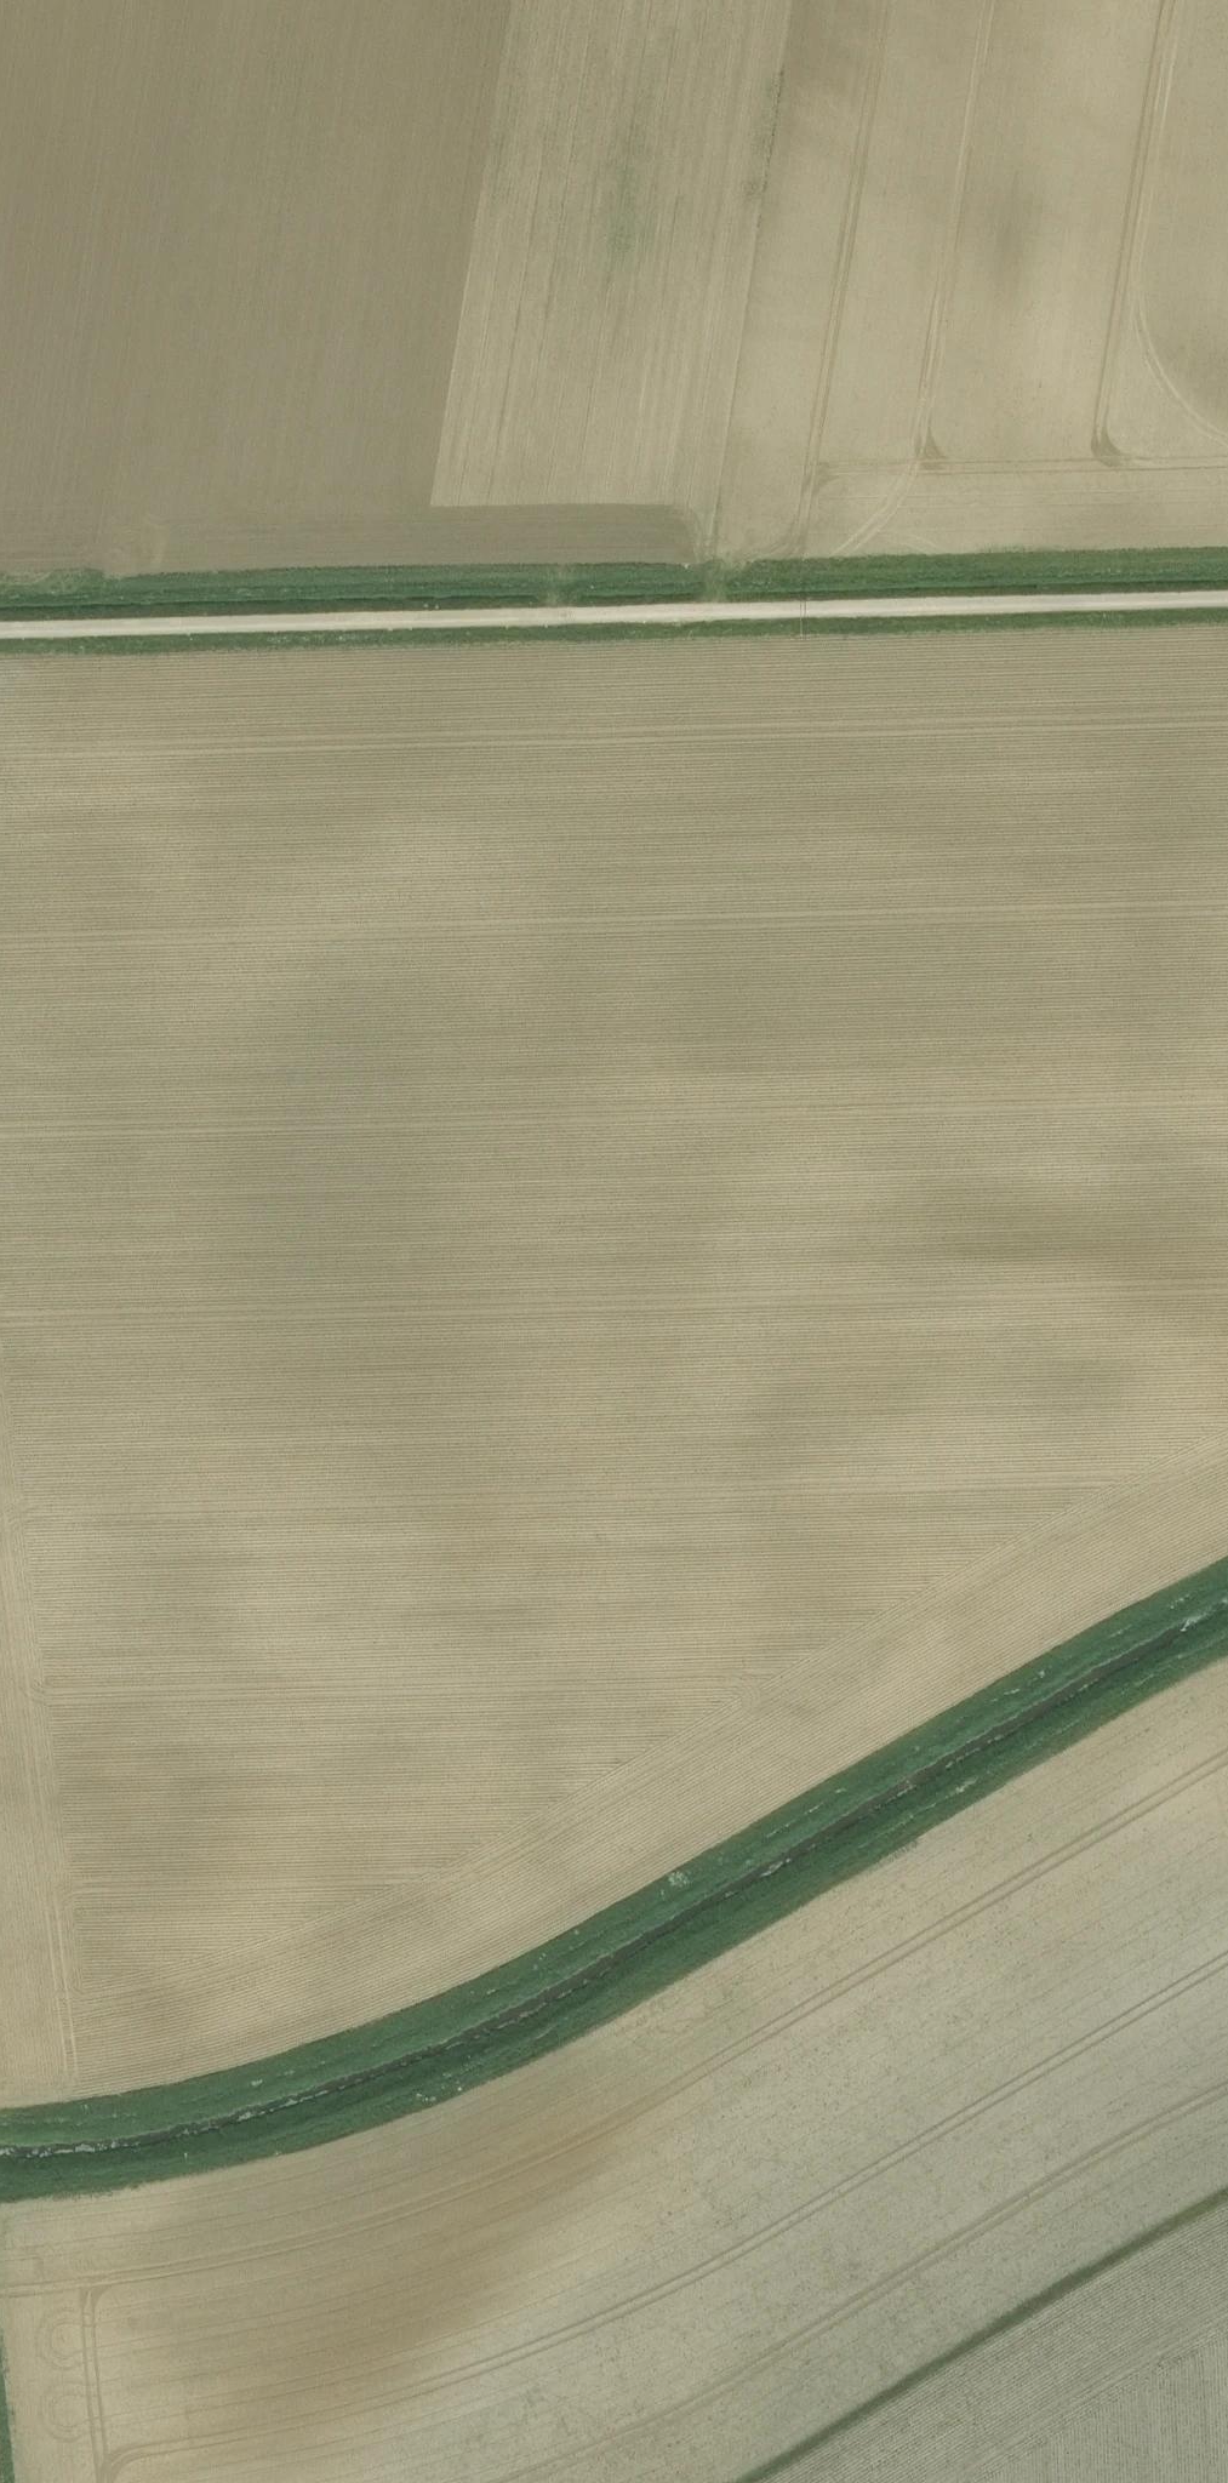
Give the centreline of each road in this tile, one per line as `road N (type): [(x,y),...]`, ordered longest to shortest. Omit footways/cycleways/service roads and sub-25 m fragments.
road 1 (track): [(0,626),(1227,591)]

